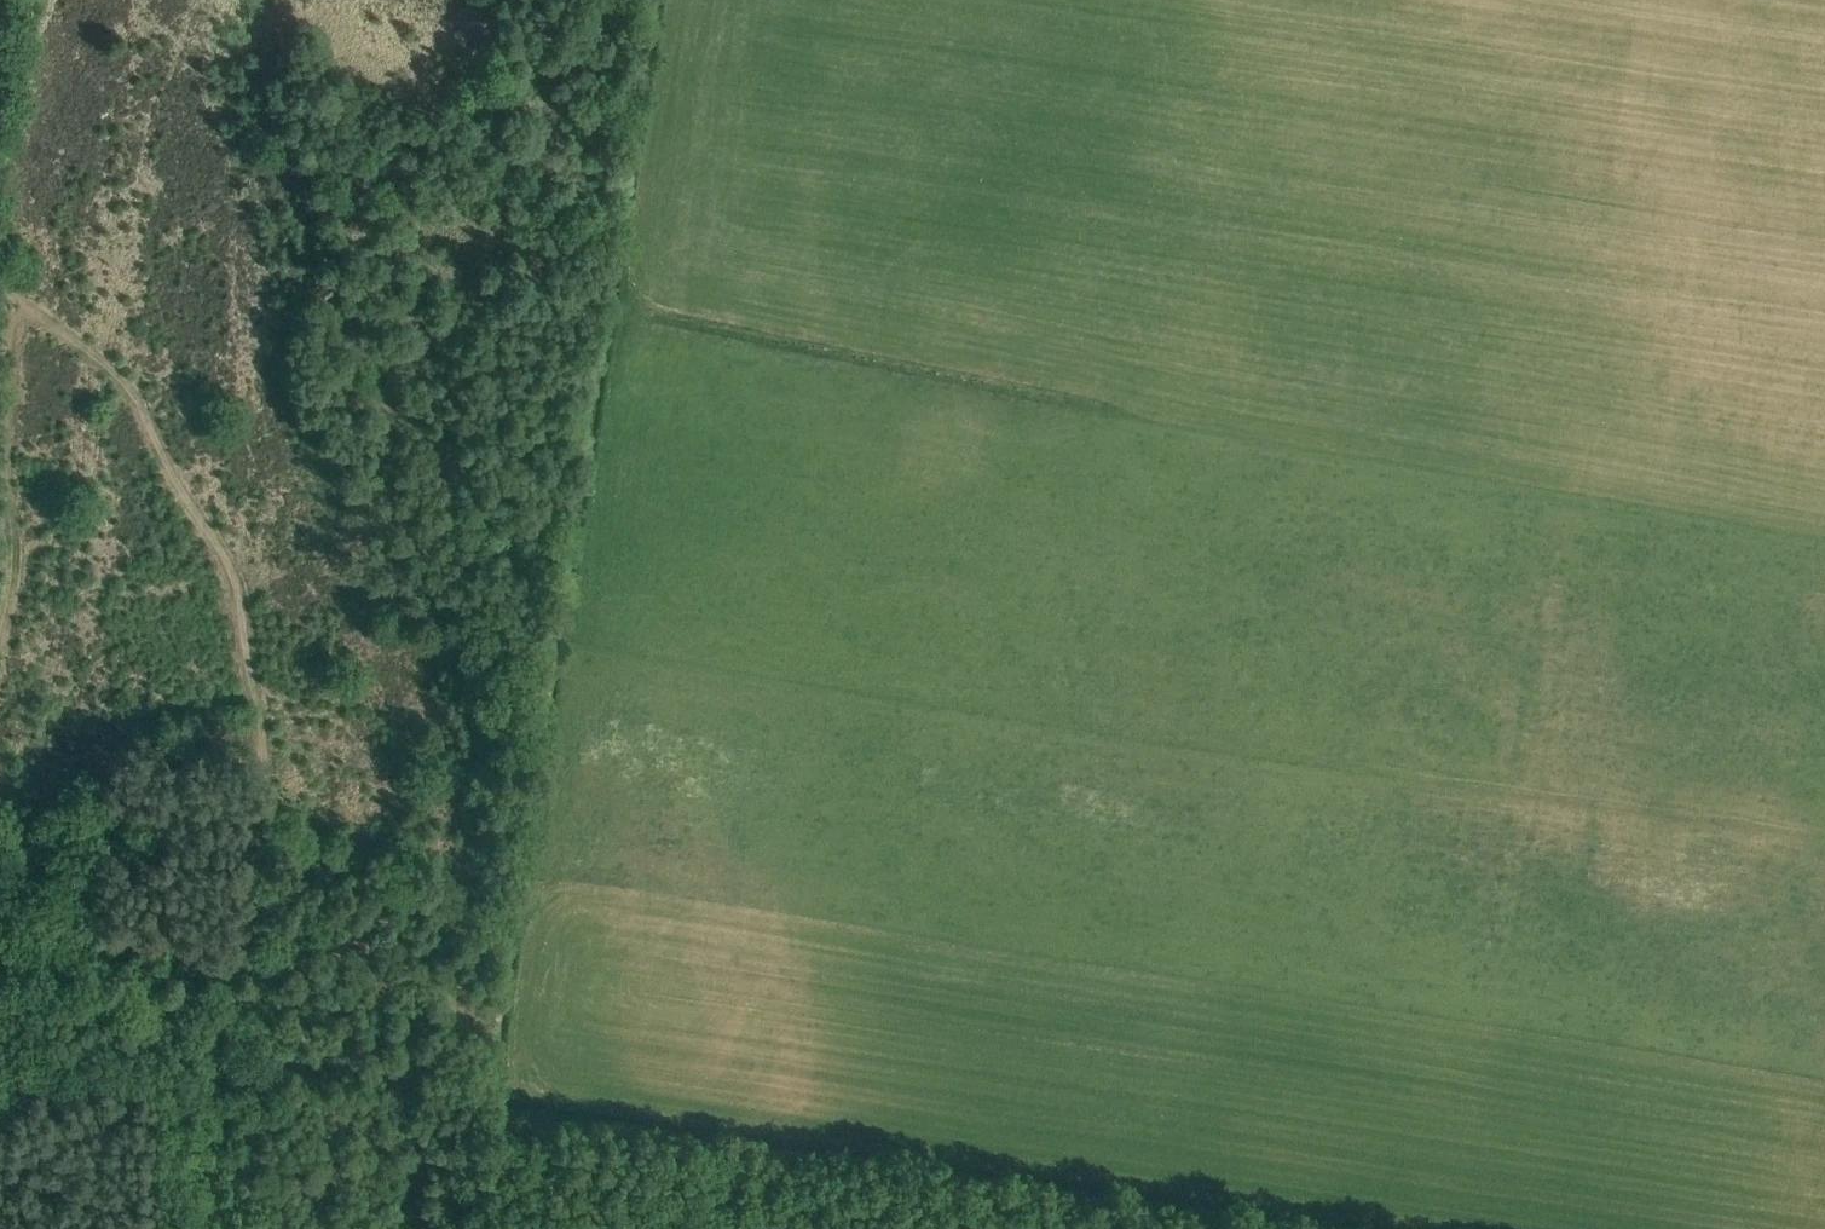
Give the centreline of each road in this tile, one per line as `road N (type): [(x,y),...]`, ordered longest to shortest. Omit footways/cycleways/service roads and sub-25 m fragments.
road 1 (track): [(0,285),(95,346),(116,370),(147,440),(226,569),(244,632),(250,775),(243,877),(191,1093),(183,1228)]
road 2 (track): [(0,466),(14,568),(0,614)]

